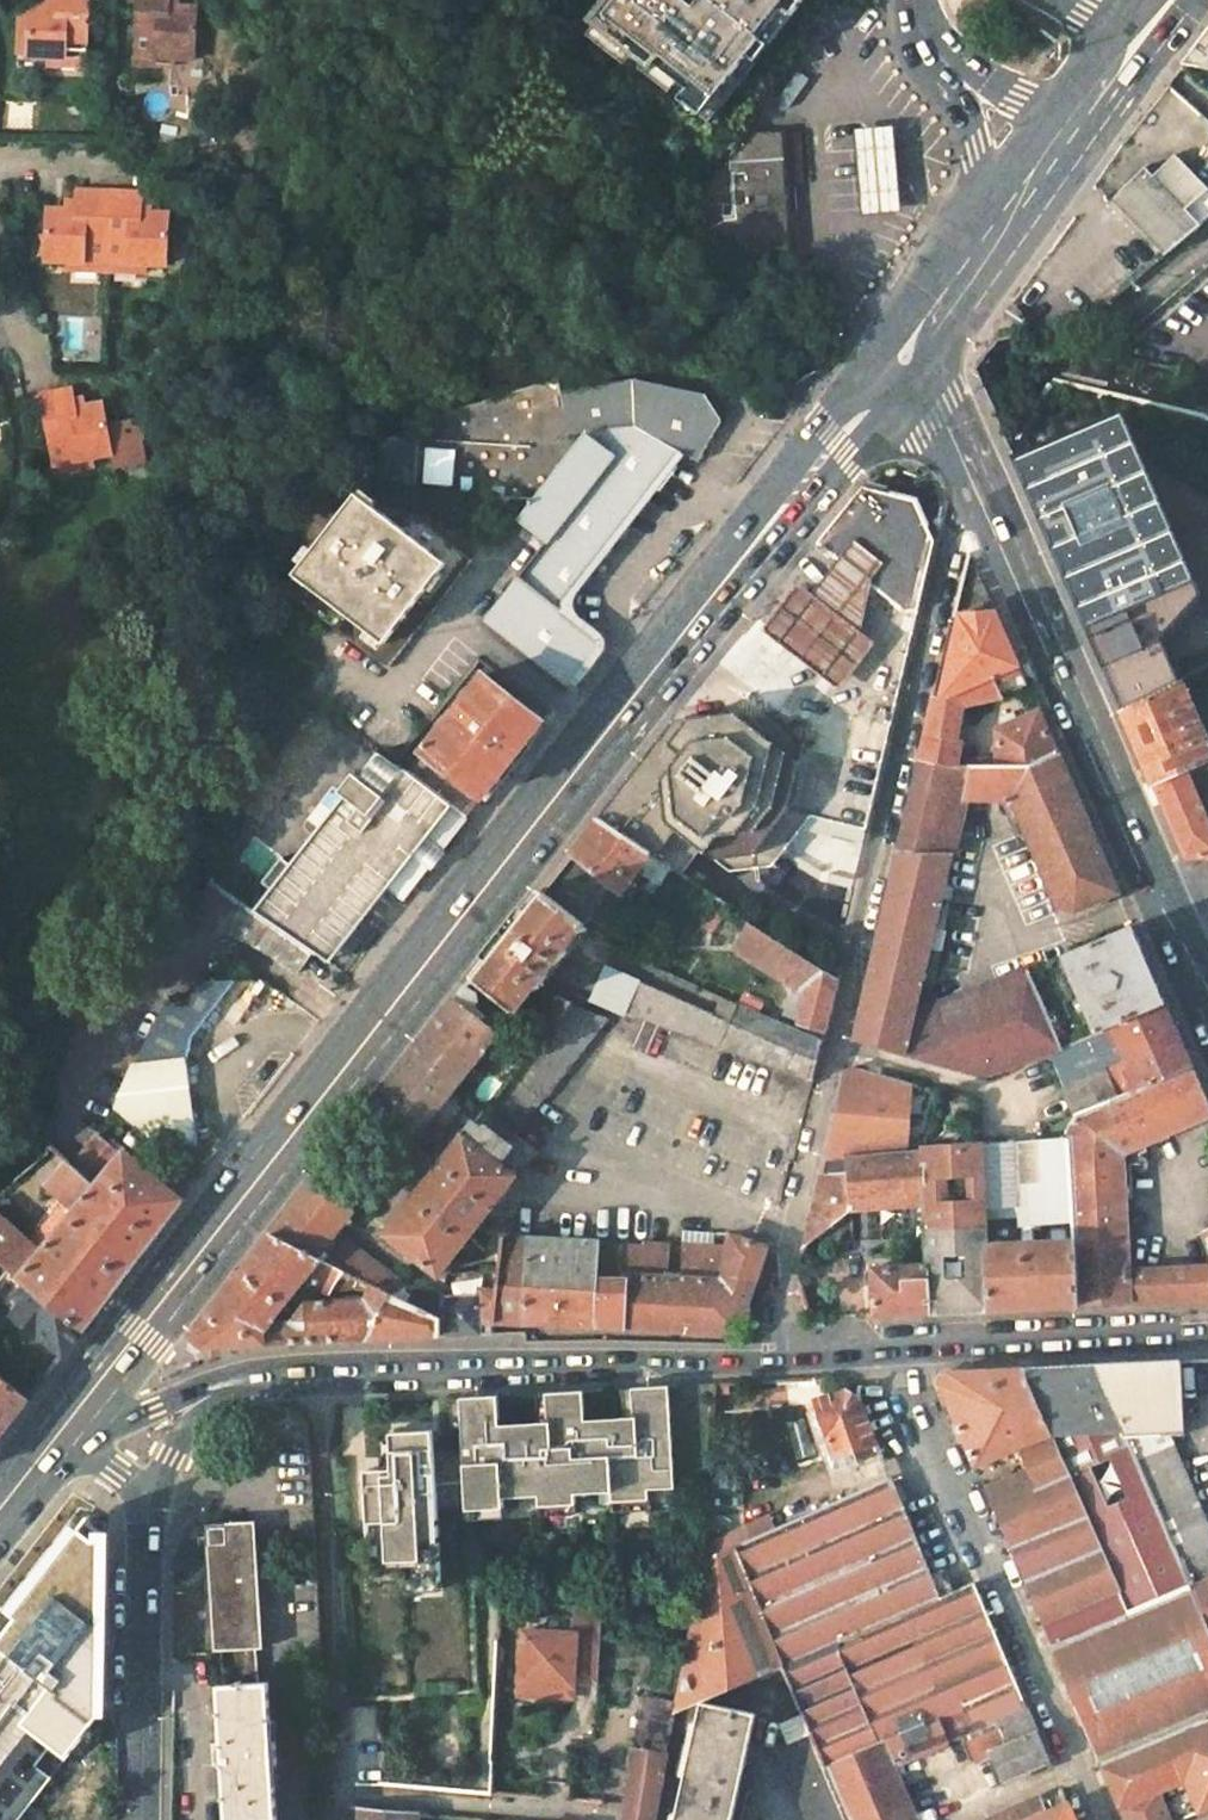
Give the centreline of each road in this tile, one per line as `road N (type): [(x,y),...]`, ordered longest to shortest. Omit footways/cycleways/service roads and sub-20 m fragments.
road 1 (primary): [(83,1405),(900,346)]
road 2 (secondary): [(974,469),(1207,1009)]
road 3 (residential): [(898,1347),(1100,1819)]
road 4 (secondary): [(322,1372),(798,1359)]
road 5 (residential): [(974,469),(867,922)]
road 6 (residential): [(798,1359),(778,1296),(867,922)]
road 7 (residential): [(322,1372),(345,1795)]
road 8 (residential): [(147,1450),(141,1819)]
road 9 (secondary): [(898,1347),(1207,1329)]
road 10 (residential): [(607,1819),(345,1795)]
road 11 (secondary): [(147,1450),(239,1380),(322,1372)]
road 12 (tertiary): [(934,51),(994,211)]
road 13 (primary): [(900,346),(994,211)]
road 14 (tertiary): [(934,51),(1014,94),(1069,108)]
road 15 (secondary): [(900,346),(934,386),(974,469)]
road 16 (primary): [(994,211),(1069,108)]

